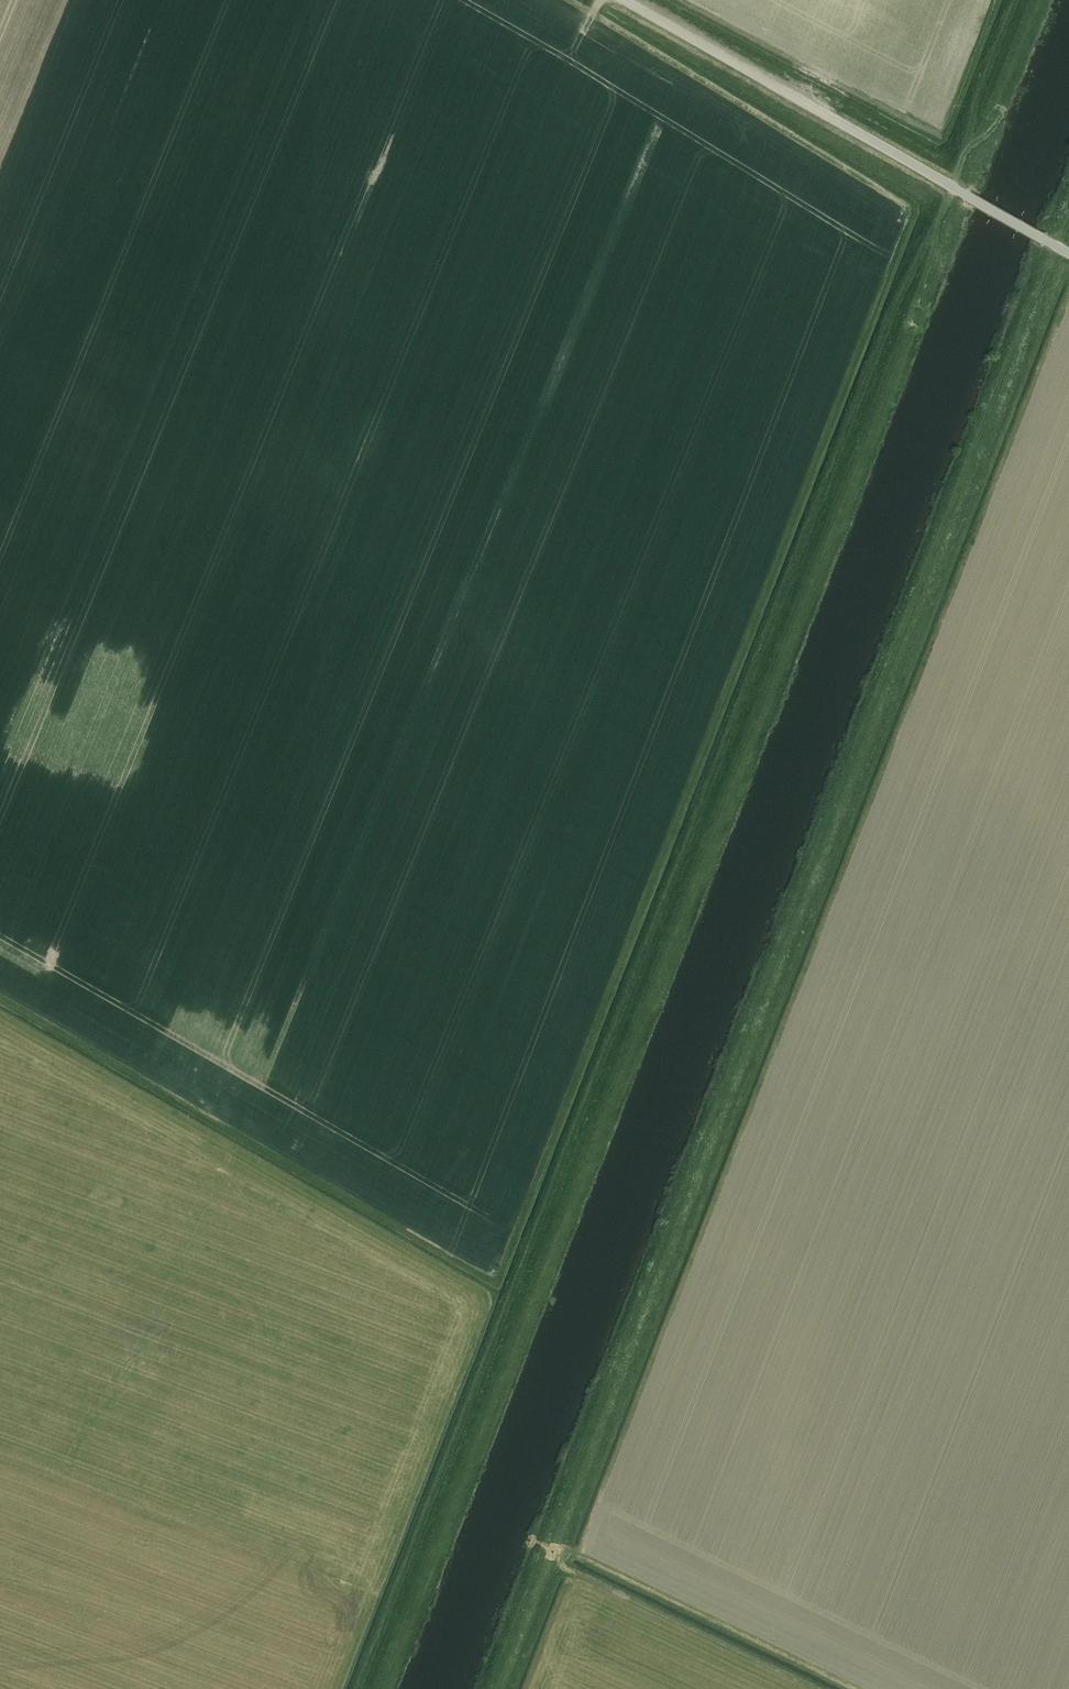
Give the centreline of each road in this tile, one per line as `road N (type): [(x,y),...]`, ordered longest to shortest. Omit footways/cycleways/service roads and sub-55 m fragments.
road 1 (unclassified): [(1068,254),(627,0)]

